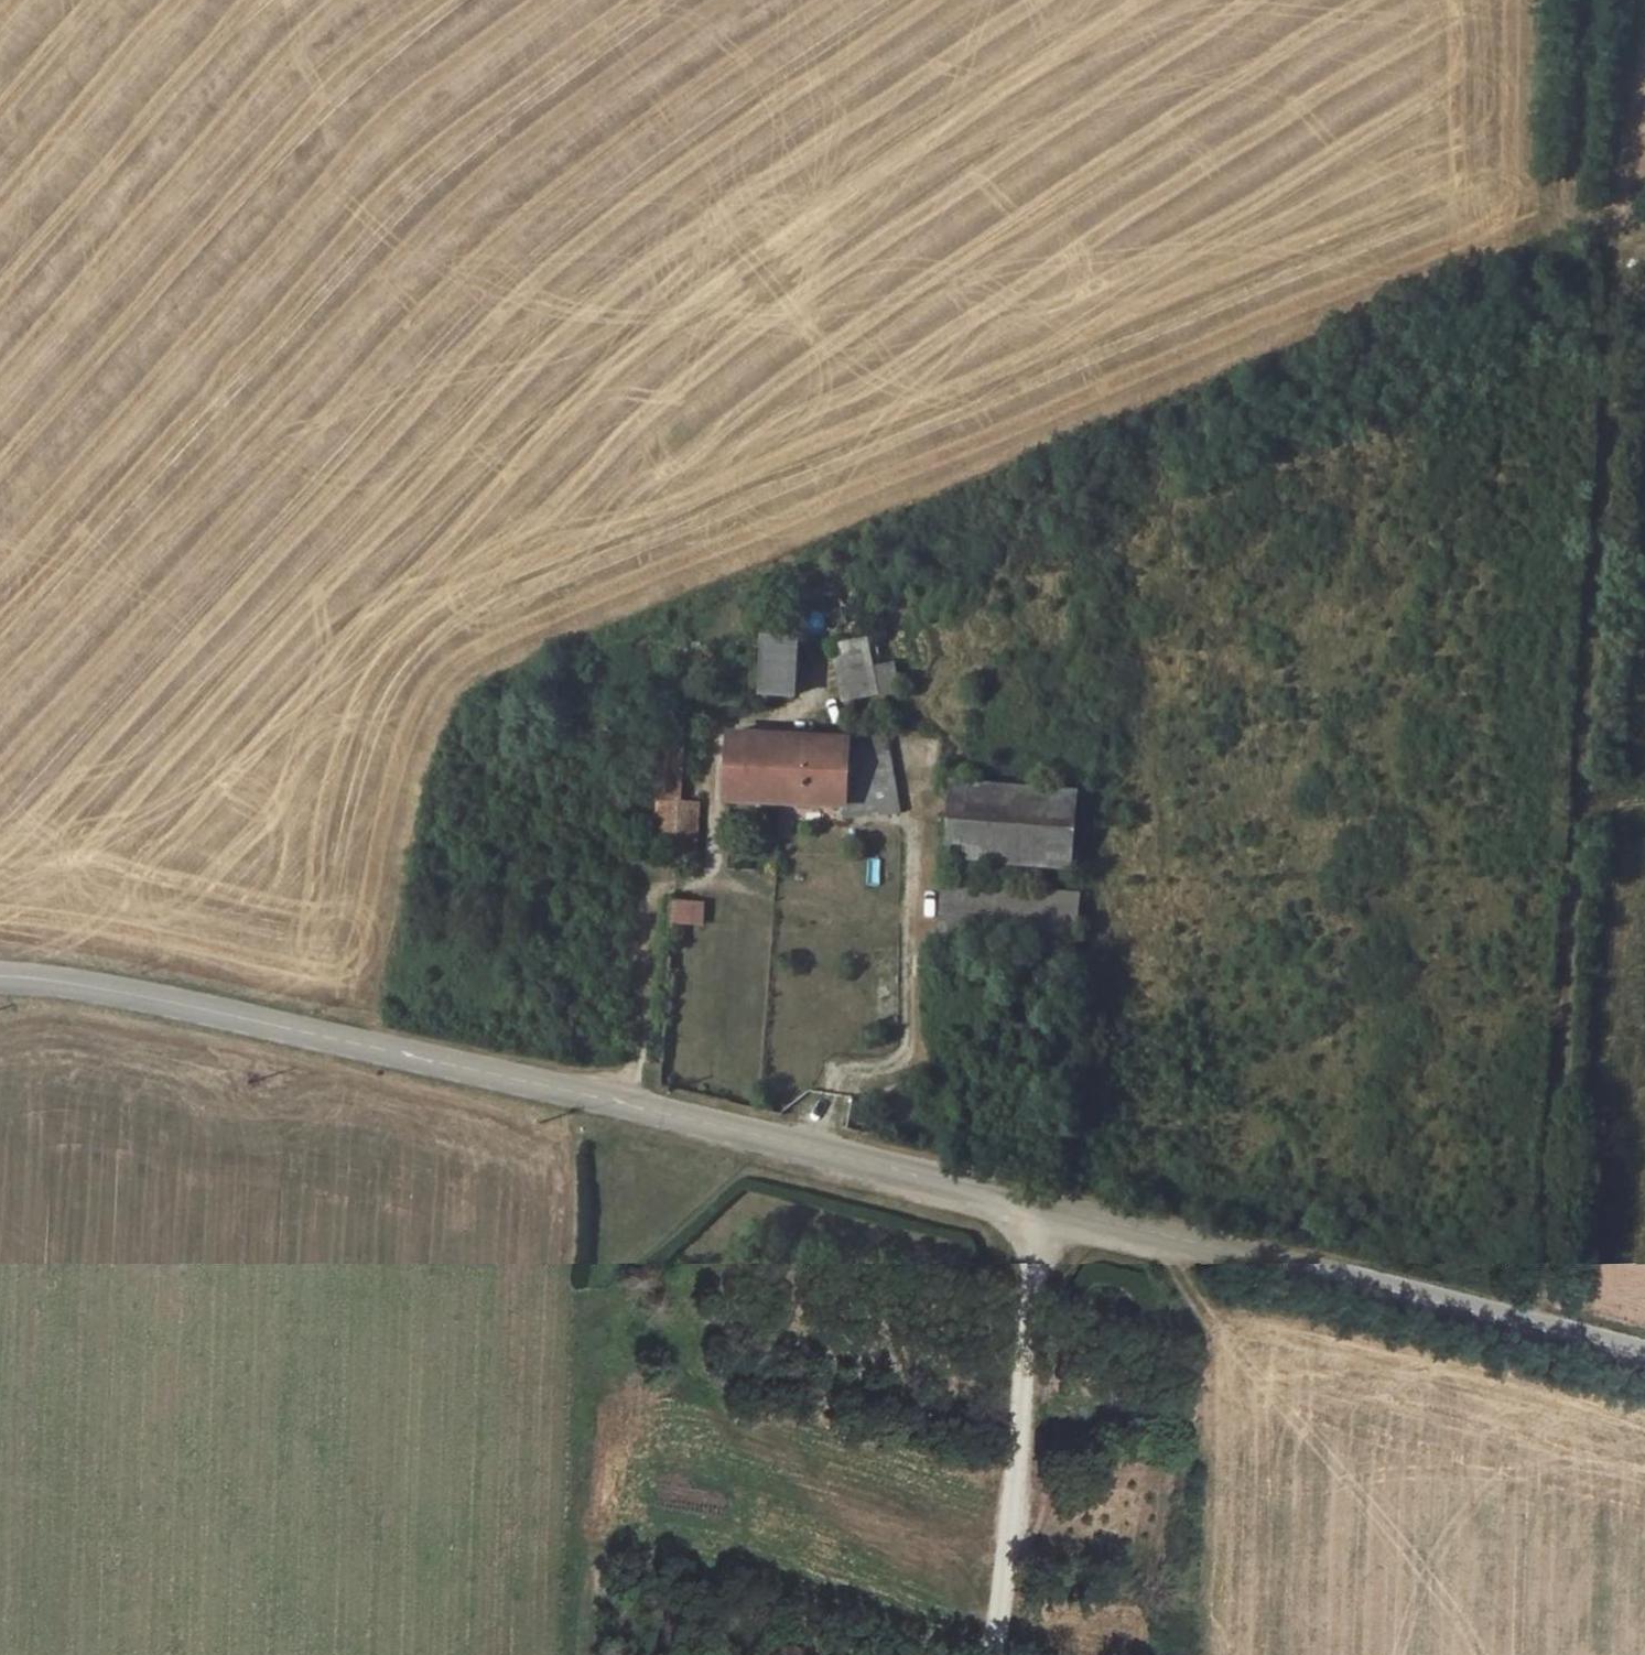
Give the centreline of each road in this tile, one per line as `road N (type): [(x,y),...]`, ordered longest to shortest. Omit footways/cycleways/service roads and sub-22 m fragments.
road 1 (unclassified): [(0,986),(79,989),(1644,1368)]
road 2 (track): [(1579,0),(1567,199),(1603,233),(1644,238)]

